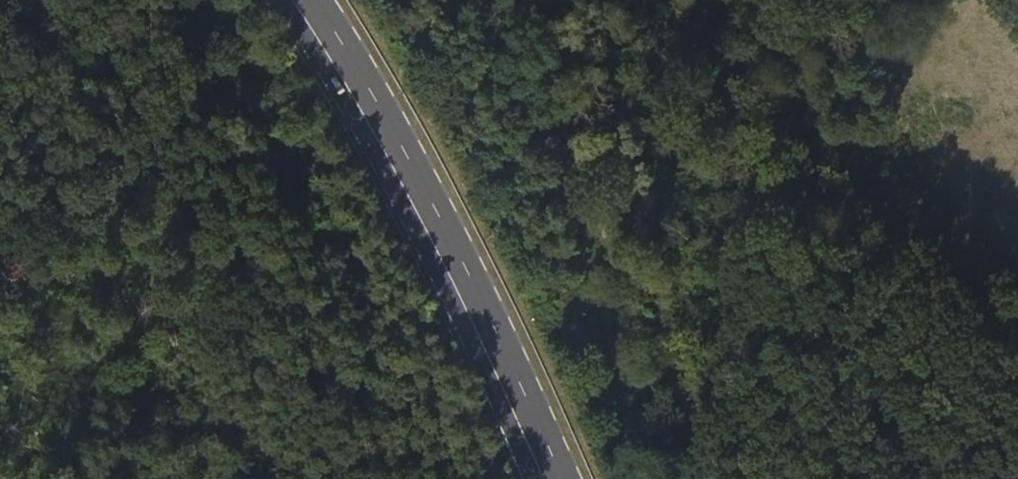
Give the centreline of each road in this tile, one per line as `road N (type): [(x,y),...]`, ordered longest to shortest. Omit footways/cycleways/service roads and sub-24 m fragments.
road 1 (track): [(713,478),(676,377),(557,142),(469,0)]
road 2 (primary): [(308,0),(450,253),(554,478)]

